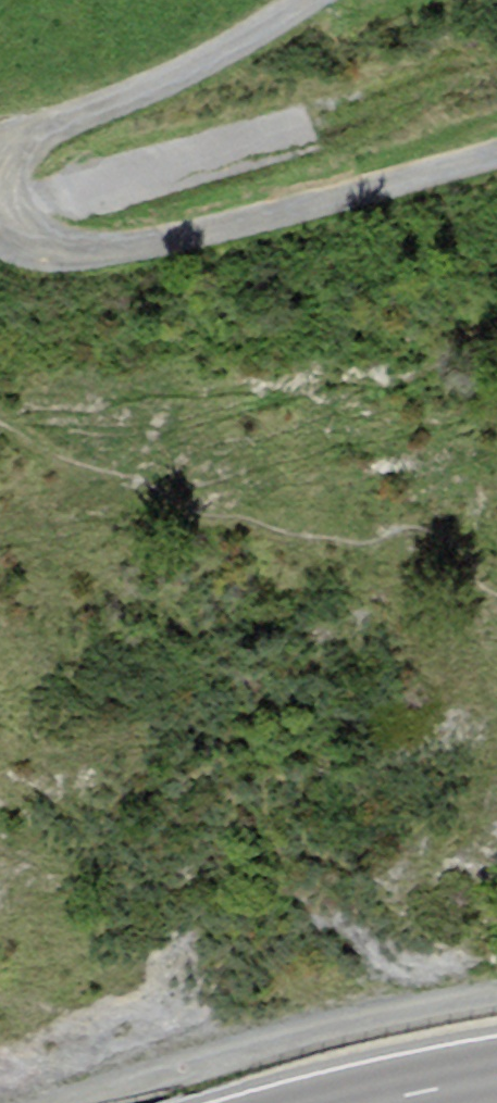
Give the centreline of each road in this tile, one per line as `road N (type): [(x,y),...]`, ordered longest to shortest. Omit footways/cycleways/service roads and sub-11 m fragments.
road 1 (track): [(0,244),(22,254),(110,252),(496,155)]
road 2 (track): [(496,1001),(170,1070),(70,1102)]
road 3 (track): [(306,0),(164,83),(0,150)]
road 4 (primary): [(496,1078),(370,1102)]

